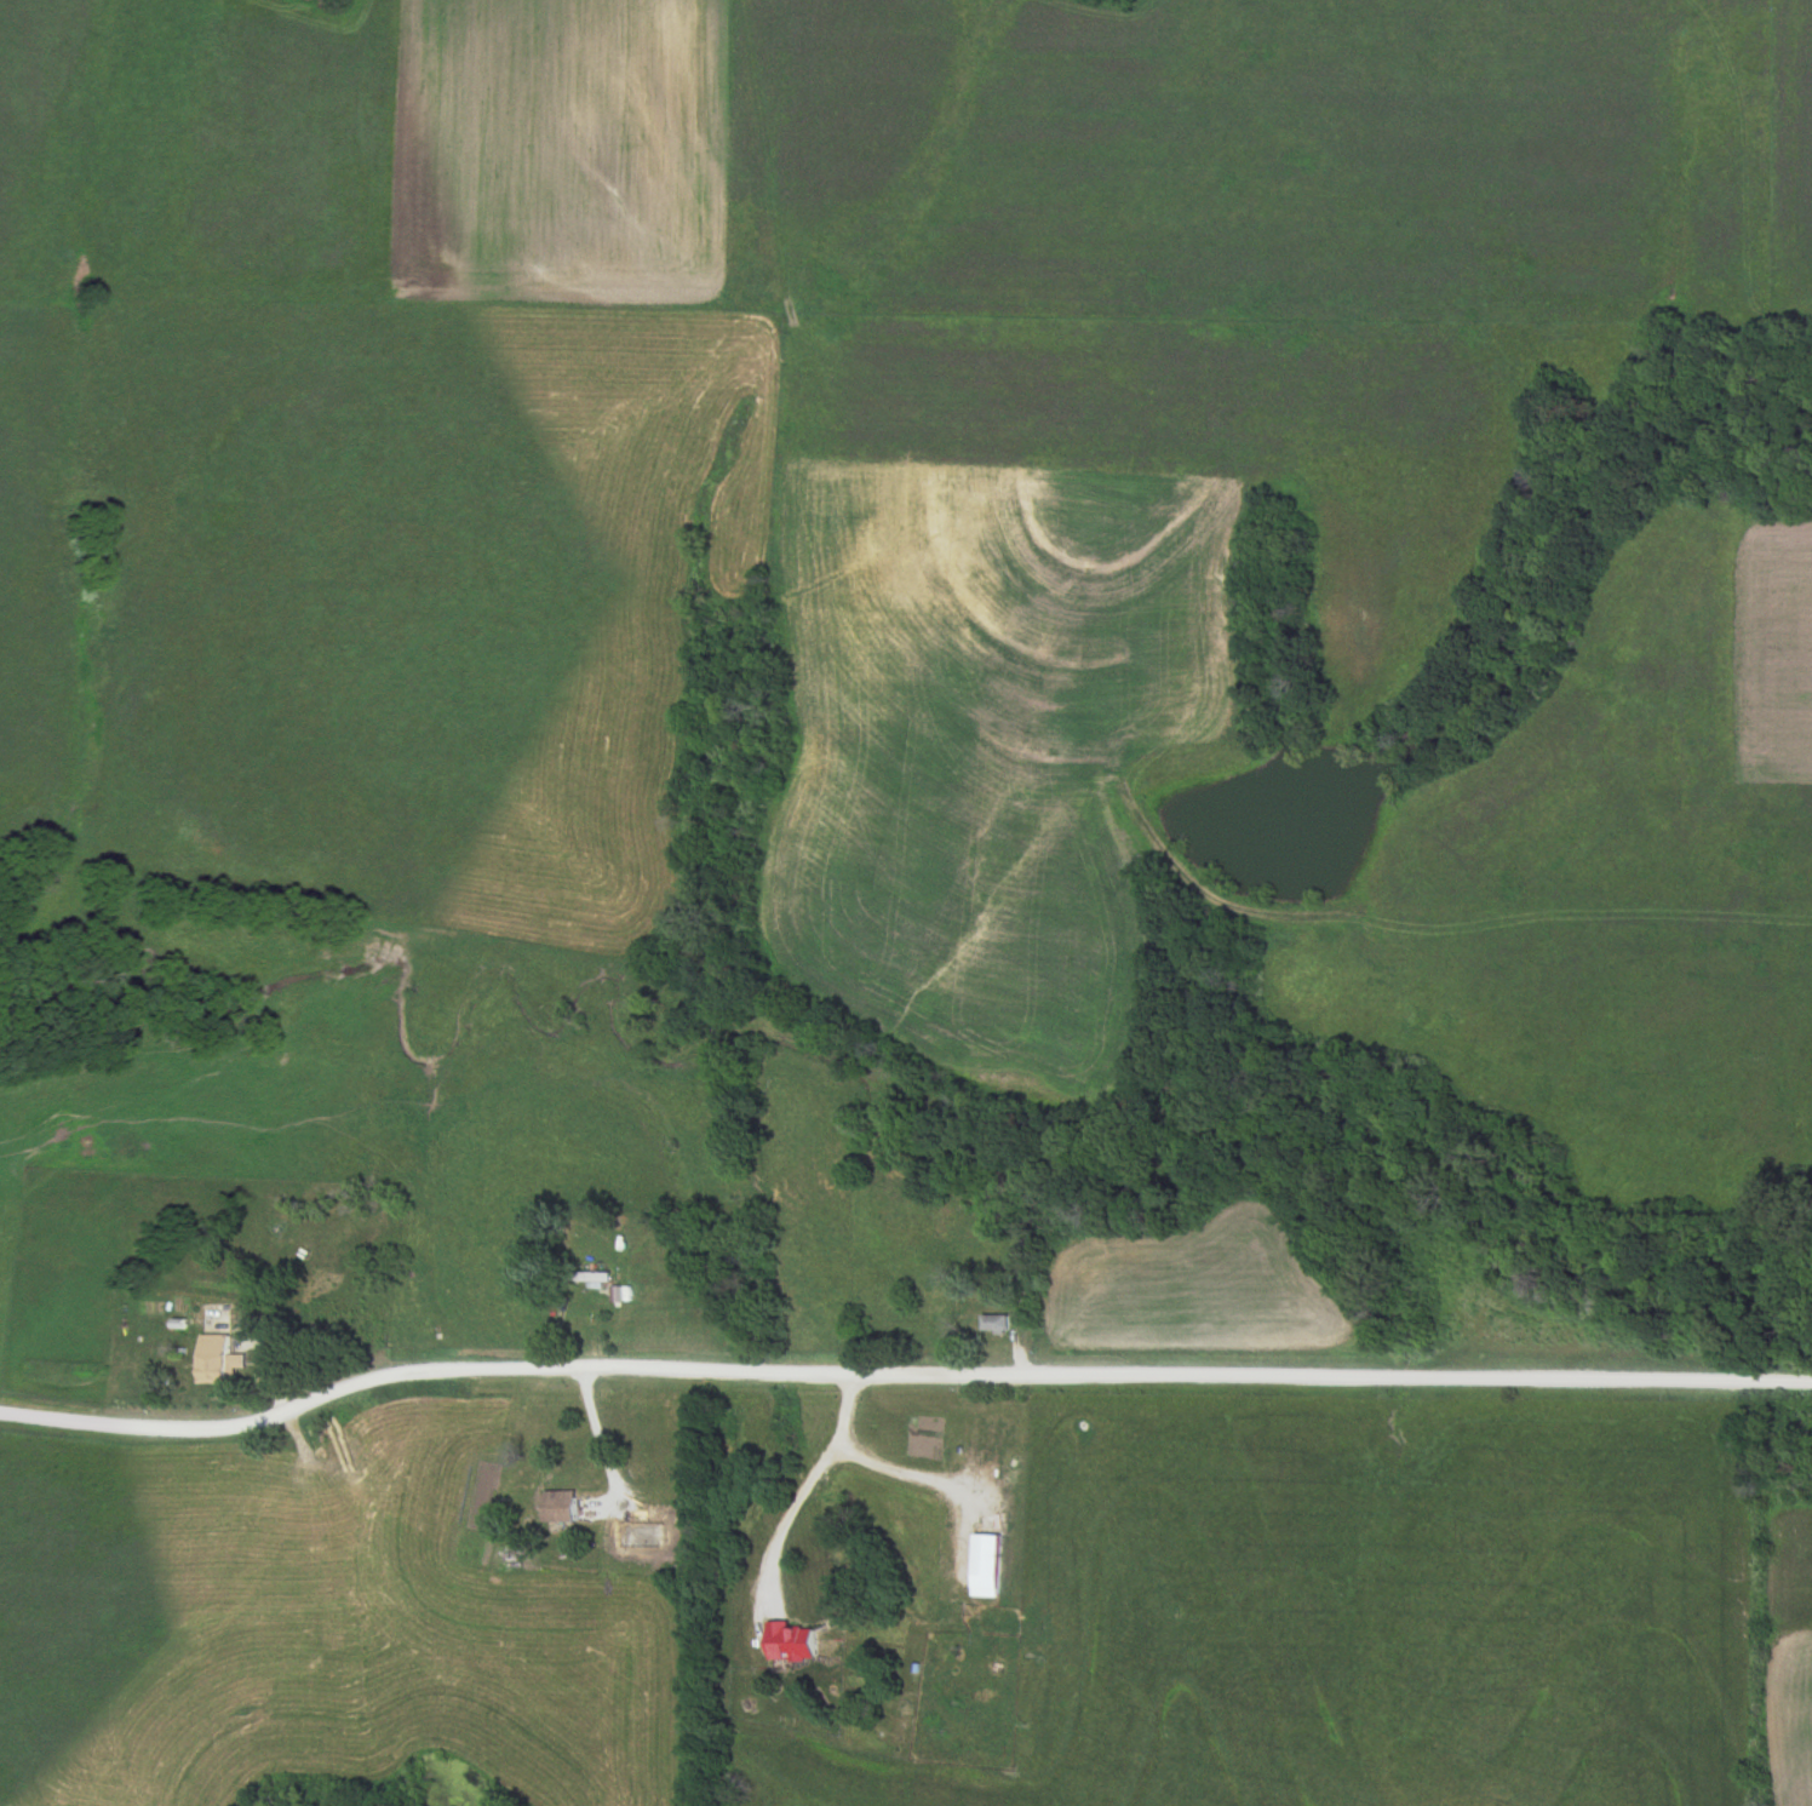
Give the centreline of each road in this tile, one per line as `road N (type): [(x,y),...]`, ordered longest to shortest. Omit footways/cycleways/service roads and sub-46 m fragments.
road 1 (residential): [(1811,1390),(584,1374),(403,1382),(254,1431),(213,1435),(0,1416)]

